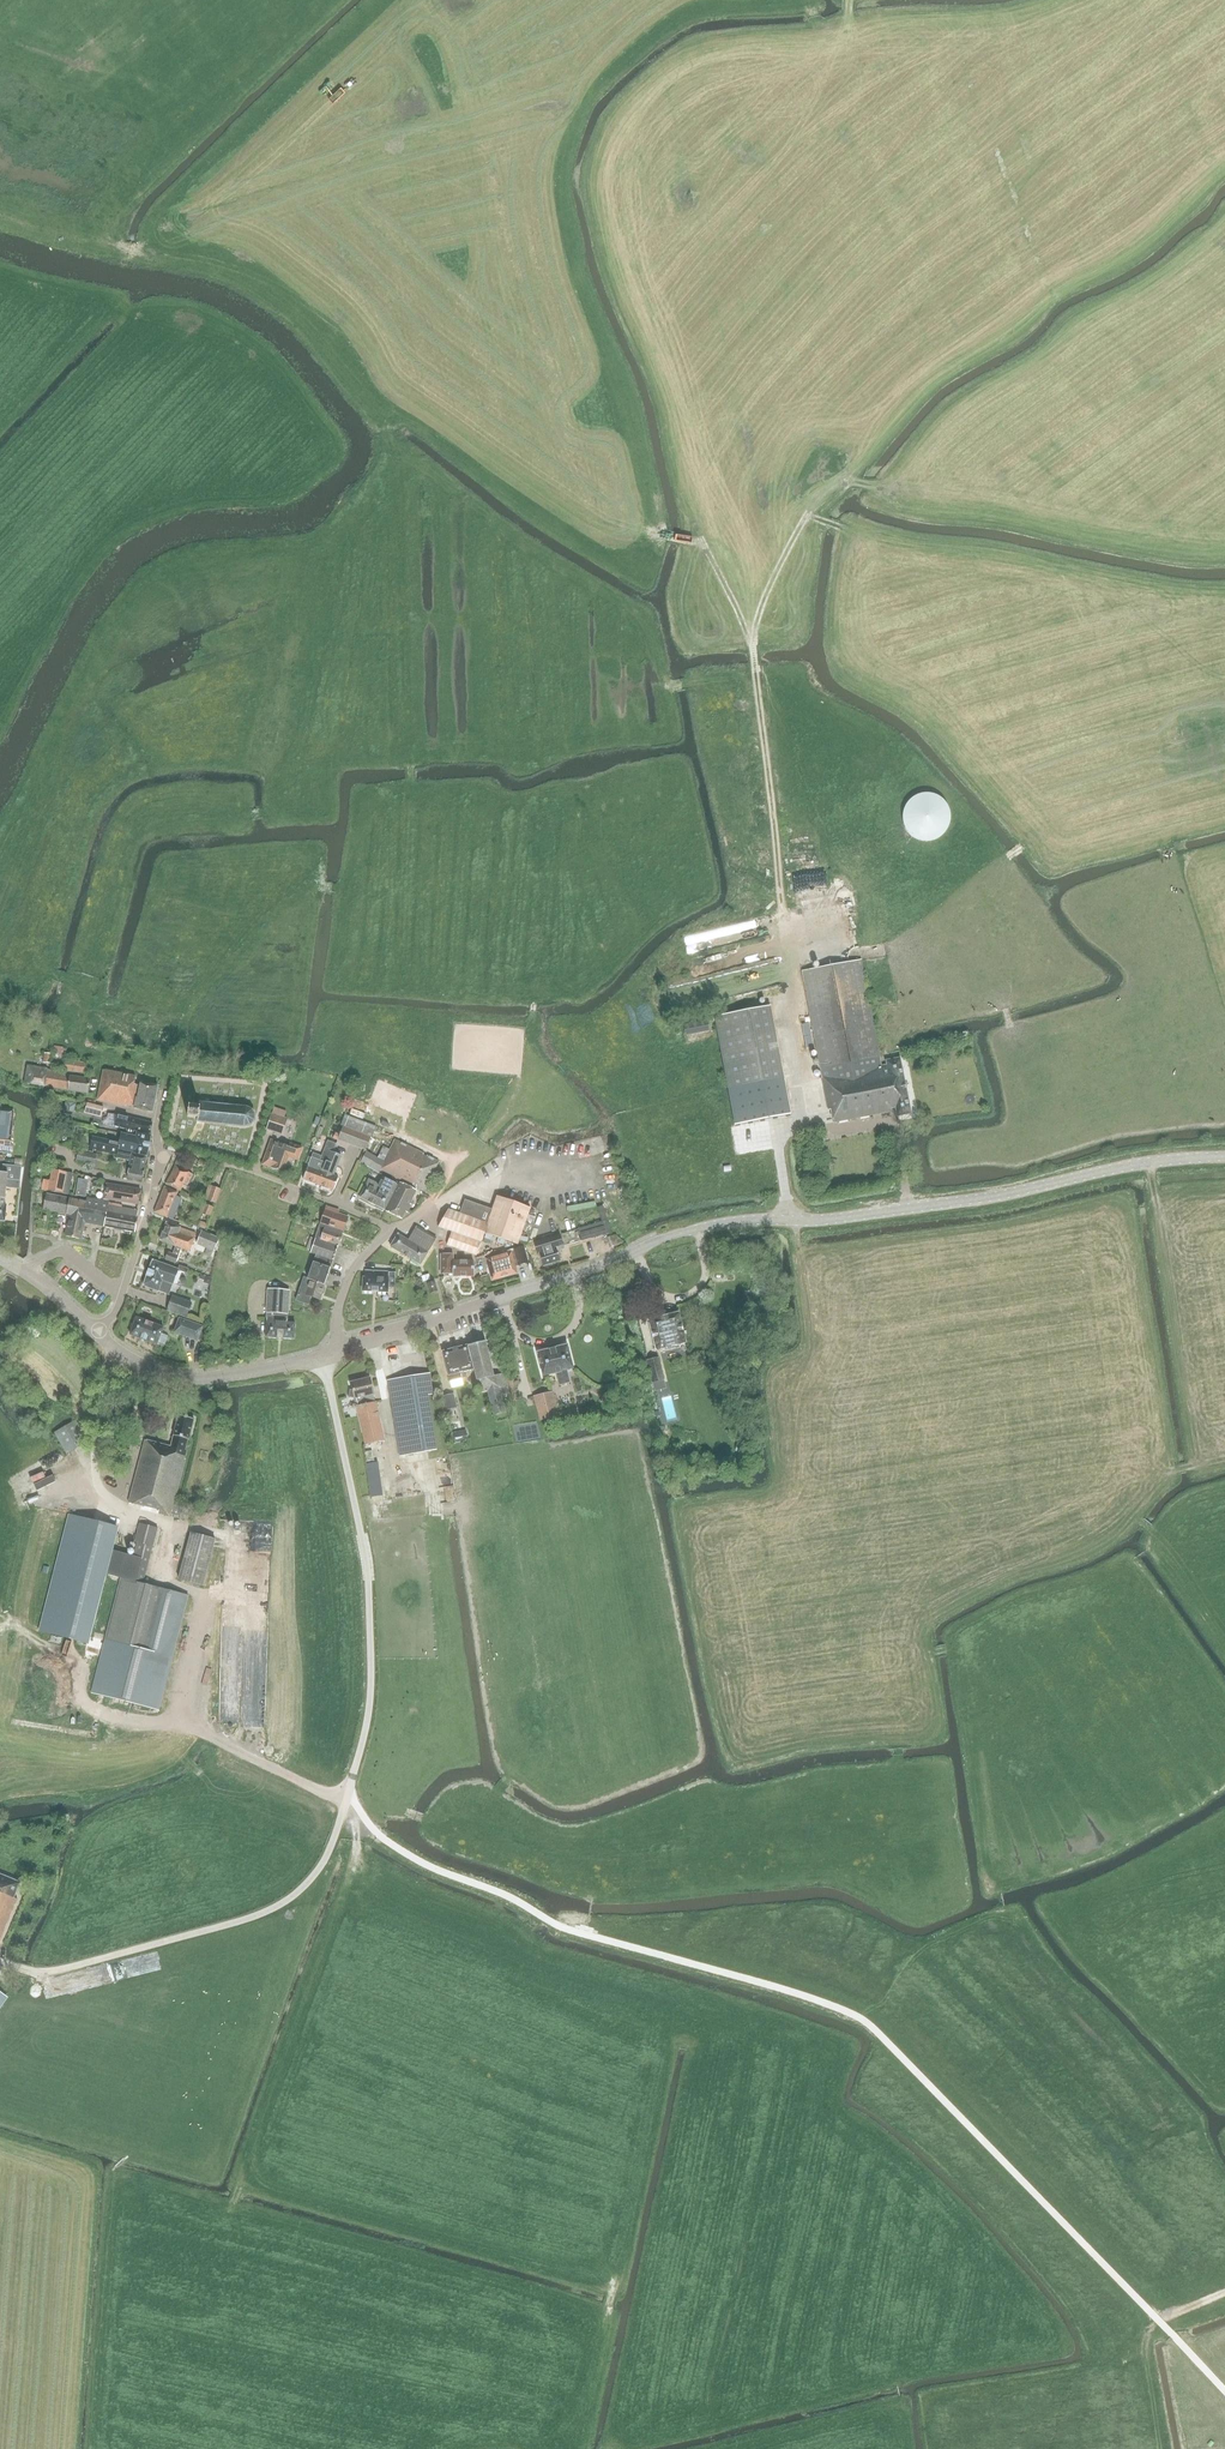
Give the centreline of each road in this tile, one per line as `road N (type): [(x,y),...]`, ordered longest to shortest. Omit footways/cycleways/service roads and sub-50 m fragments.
road 1 (tertiary): [(1224,1156),(1138,1164),(998,1195),(843,1217),(698,1228),(341,1348)]
road 2 (track): [(791,938),(752,639),(705,544),(653,534)]
road 3 (tertiary): [(341,1348),(192,1379),(139,1364),(96,1332)]
road 4 (residential): [(96,1332),(117,1308),(150,1209),(164,1147),(157,1125),(164,1090)]
road 5 (residential): [(341,1348),(339,1306),(356,1268),(393,1229),(435,1206)]
road 6 (track): [(752,639),(769,584),(804,518),(843,529)]
road 7 (tertiary): [(96,1332),(40,1281),(0,1258)]

